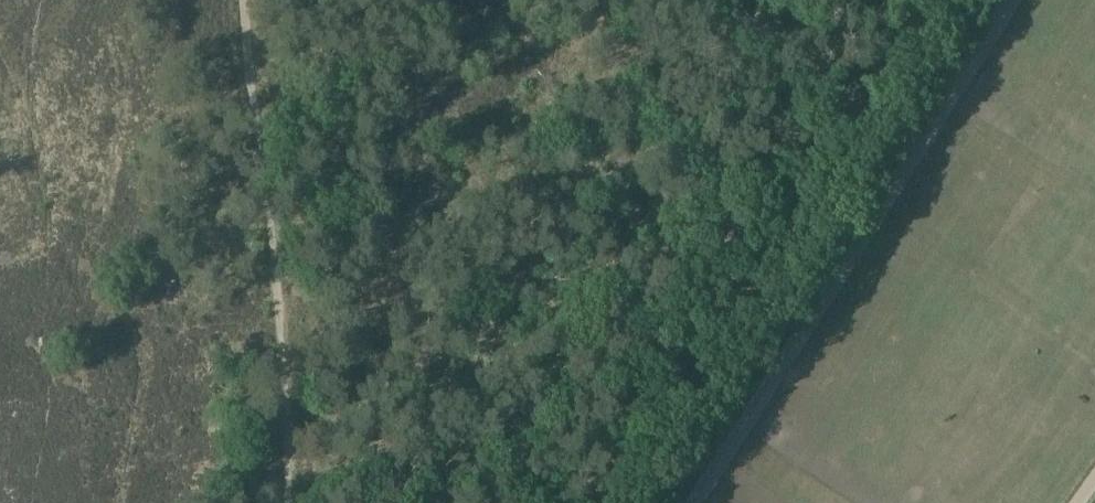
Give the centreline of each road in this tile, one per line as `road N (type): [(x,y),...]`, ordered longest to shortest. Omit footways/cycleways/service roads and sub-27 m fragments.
road 1 (track): [(1013,0),(694,502)]
road 2 (track): [(258,0),(298,502)]

